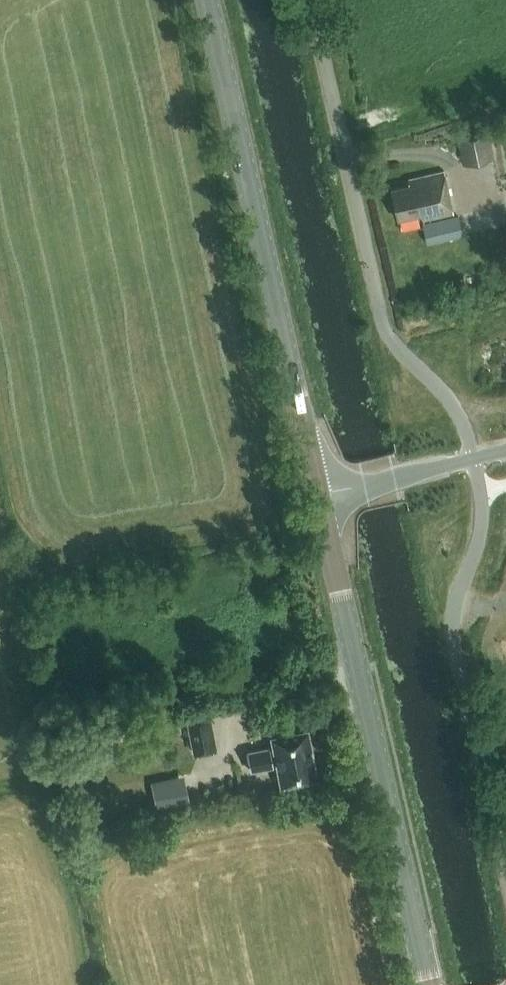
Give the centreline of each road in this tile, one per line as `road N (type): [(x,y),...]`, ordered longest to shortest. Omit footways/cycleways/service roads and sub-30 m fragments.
road 1 (secondary): [(319,496),(210,0)]
road 2 (secondary): [(427,984),(319,496)]
road 3 (unclassified): [(475,460),(452,403),(386,330),(377,306),(306,0)]
road 4 (unclassified): [(505,874),(455,656),(456,606),(481,515),(475,460)]
road 5 (tertiary): [(475,460),(319,496)]

